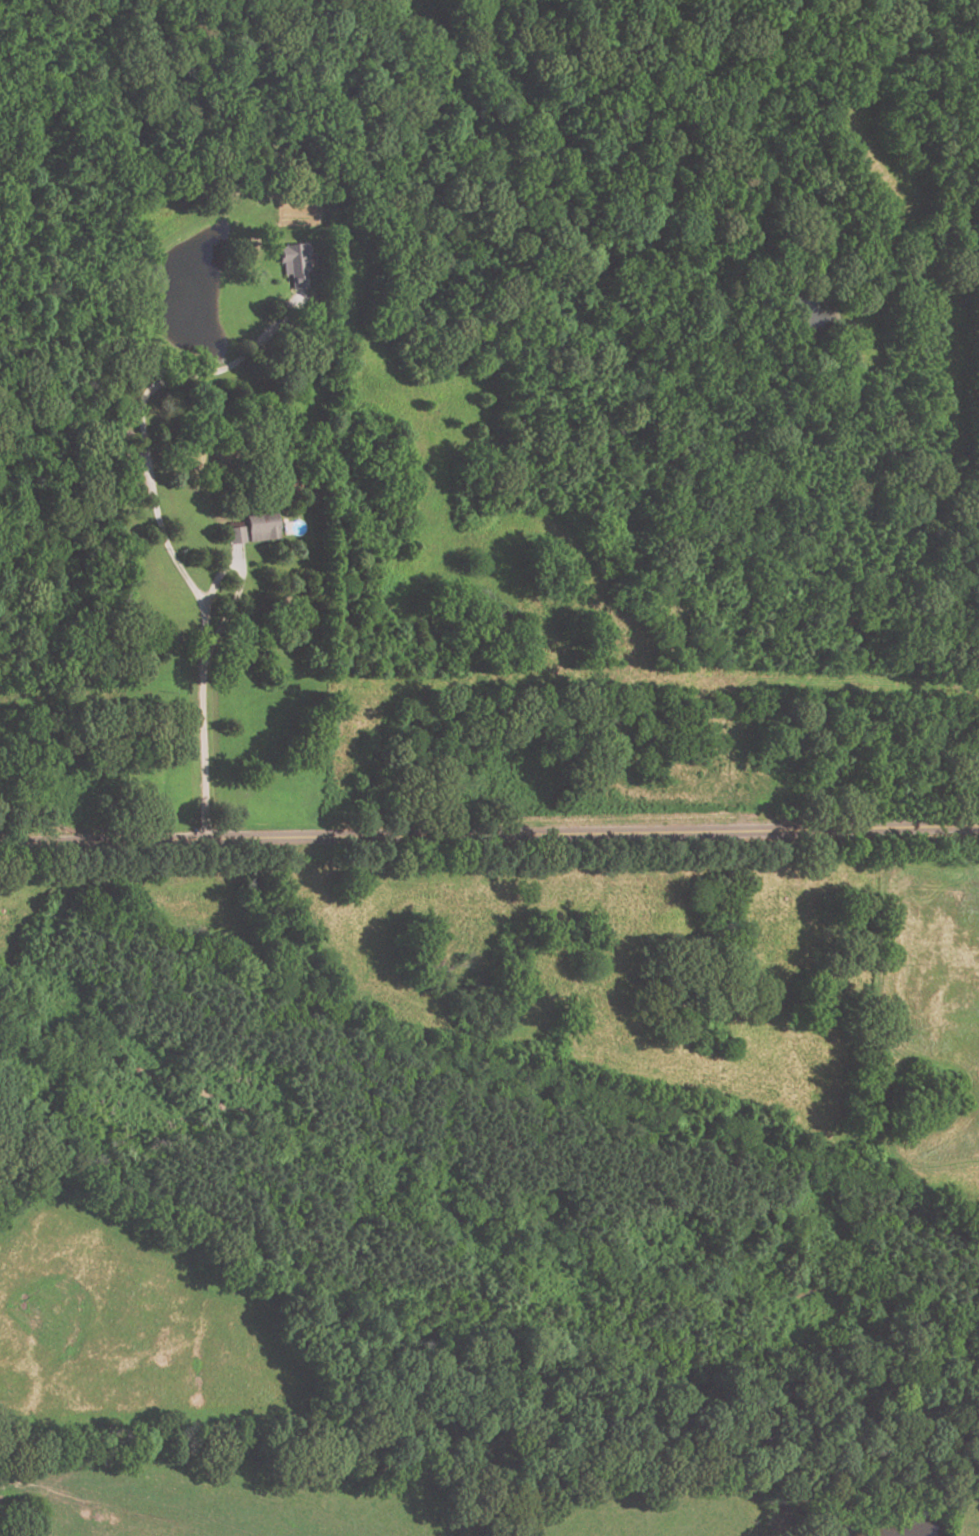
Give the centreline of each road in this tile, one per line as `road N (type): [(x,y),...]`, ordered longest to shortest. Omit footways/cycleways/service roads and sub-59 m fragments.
road 1 (residential): [(0,843),(978,825)]

